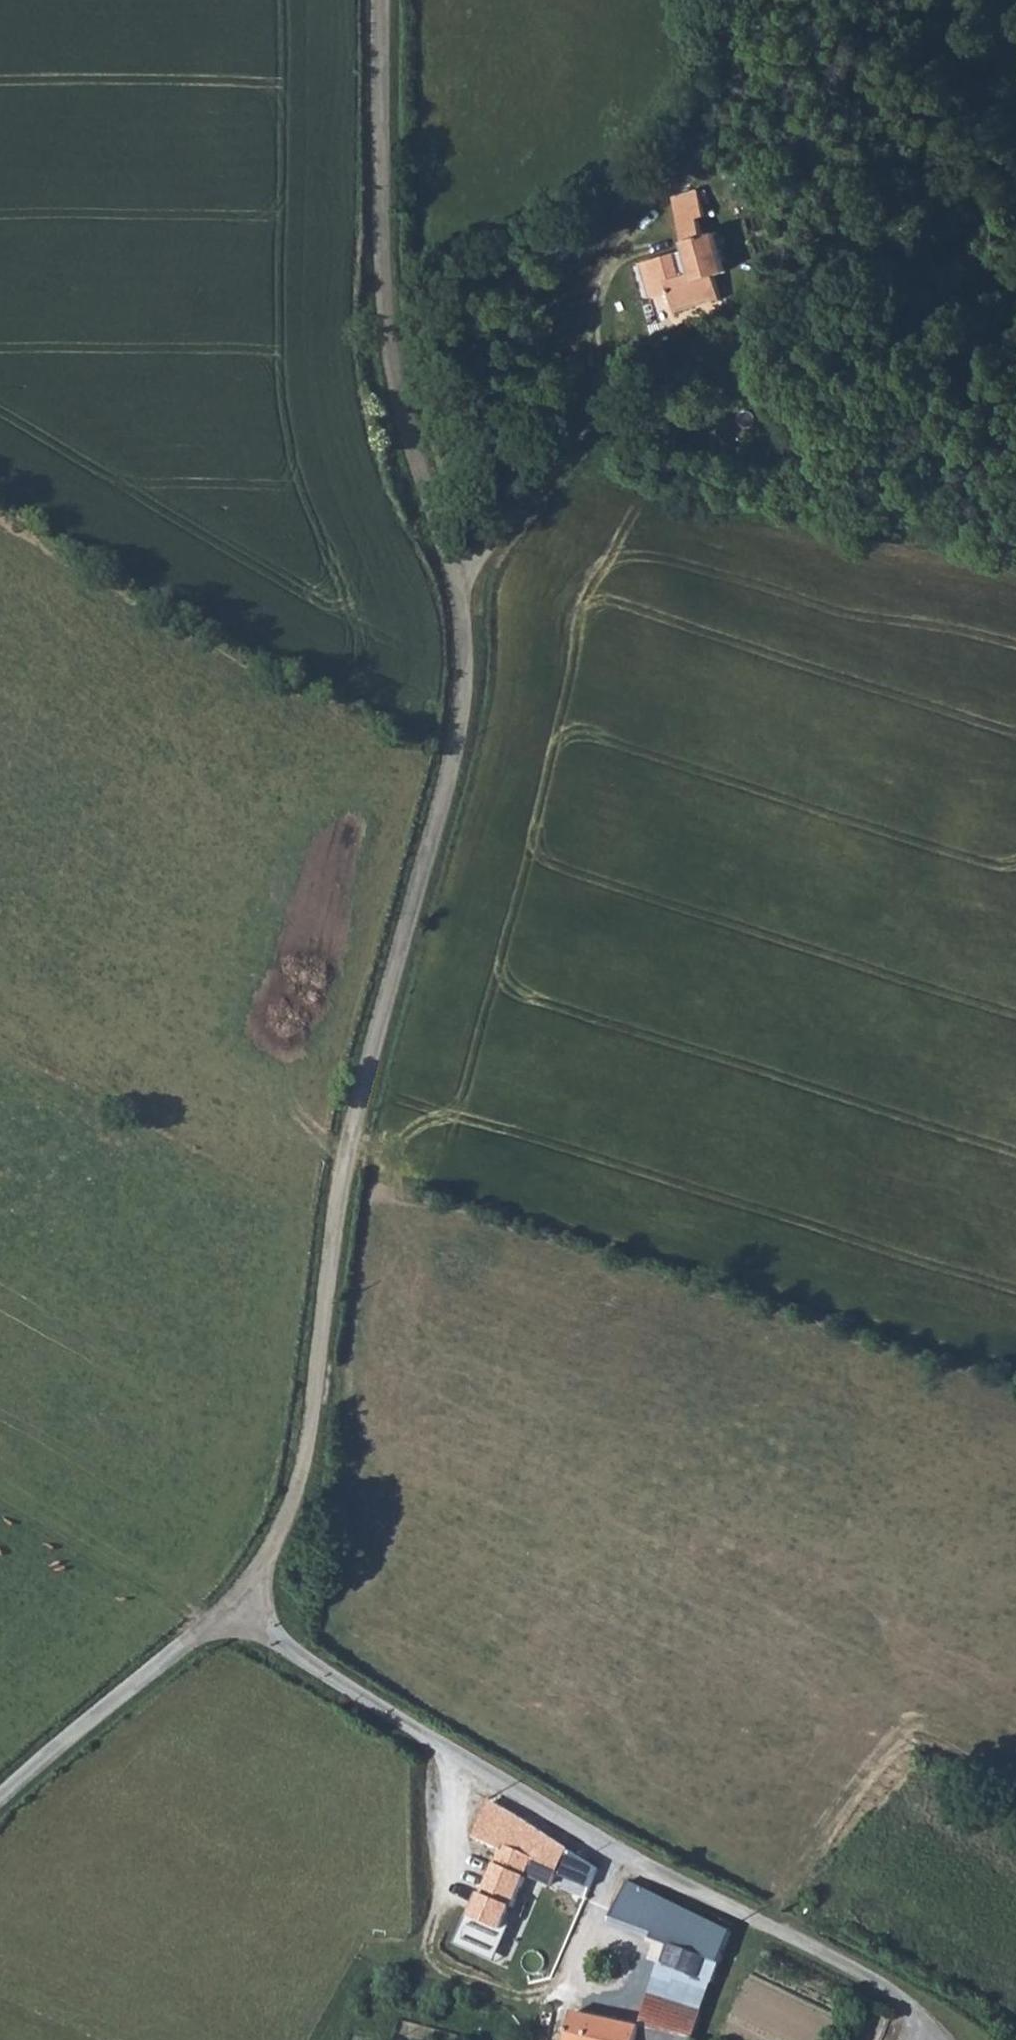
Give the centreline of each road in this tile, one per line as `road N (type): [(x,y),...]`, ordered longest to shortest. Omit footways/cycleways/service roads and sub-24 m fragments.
road 1 (unclassified): [(377,0),(383,282),(402,422),(454,613),(459,661),(451,759),(336,1204),(304,1458),(240,1610)]
road 2 (unclassified): [(240,1610),(429,1742),(626,1861),(858,1977),(947,2039)]
road 3 (unclassified): [(240,1610),(0,1800)]

